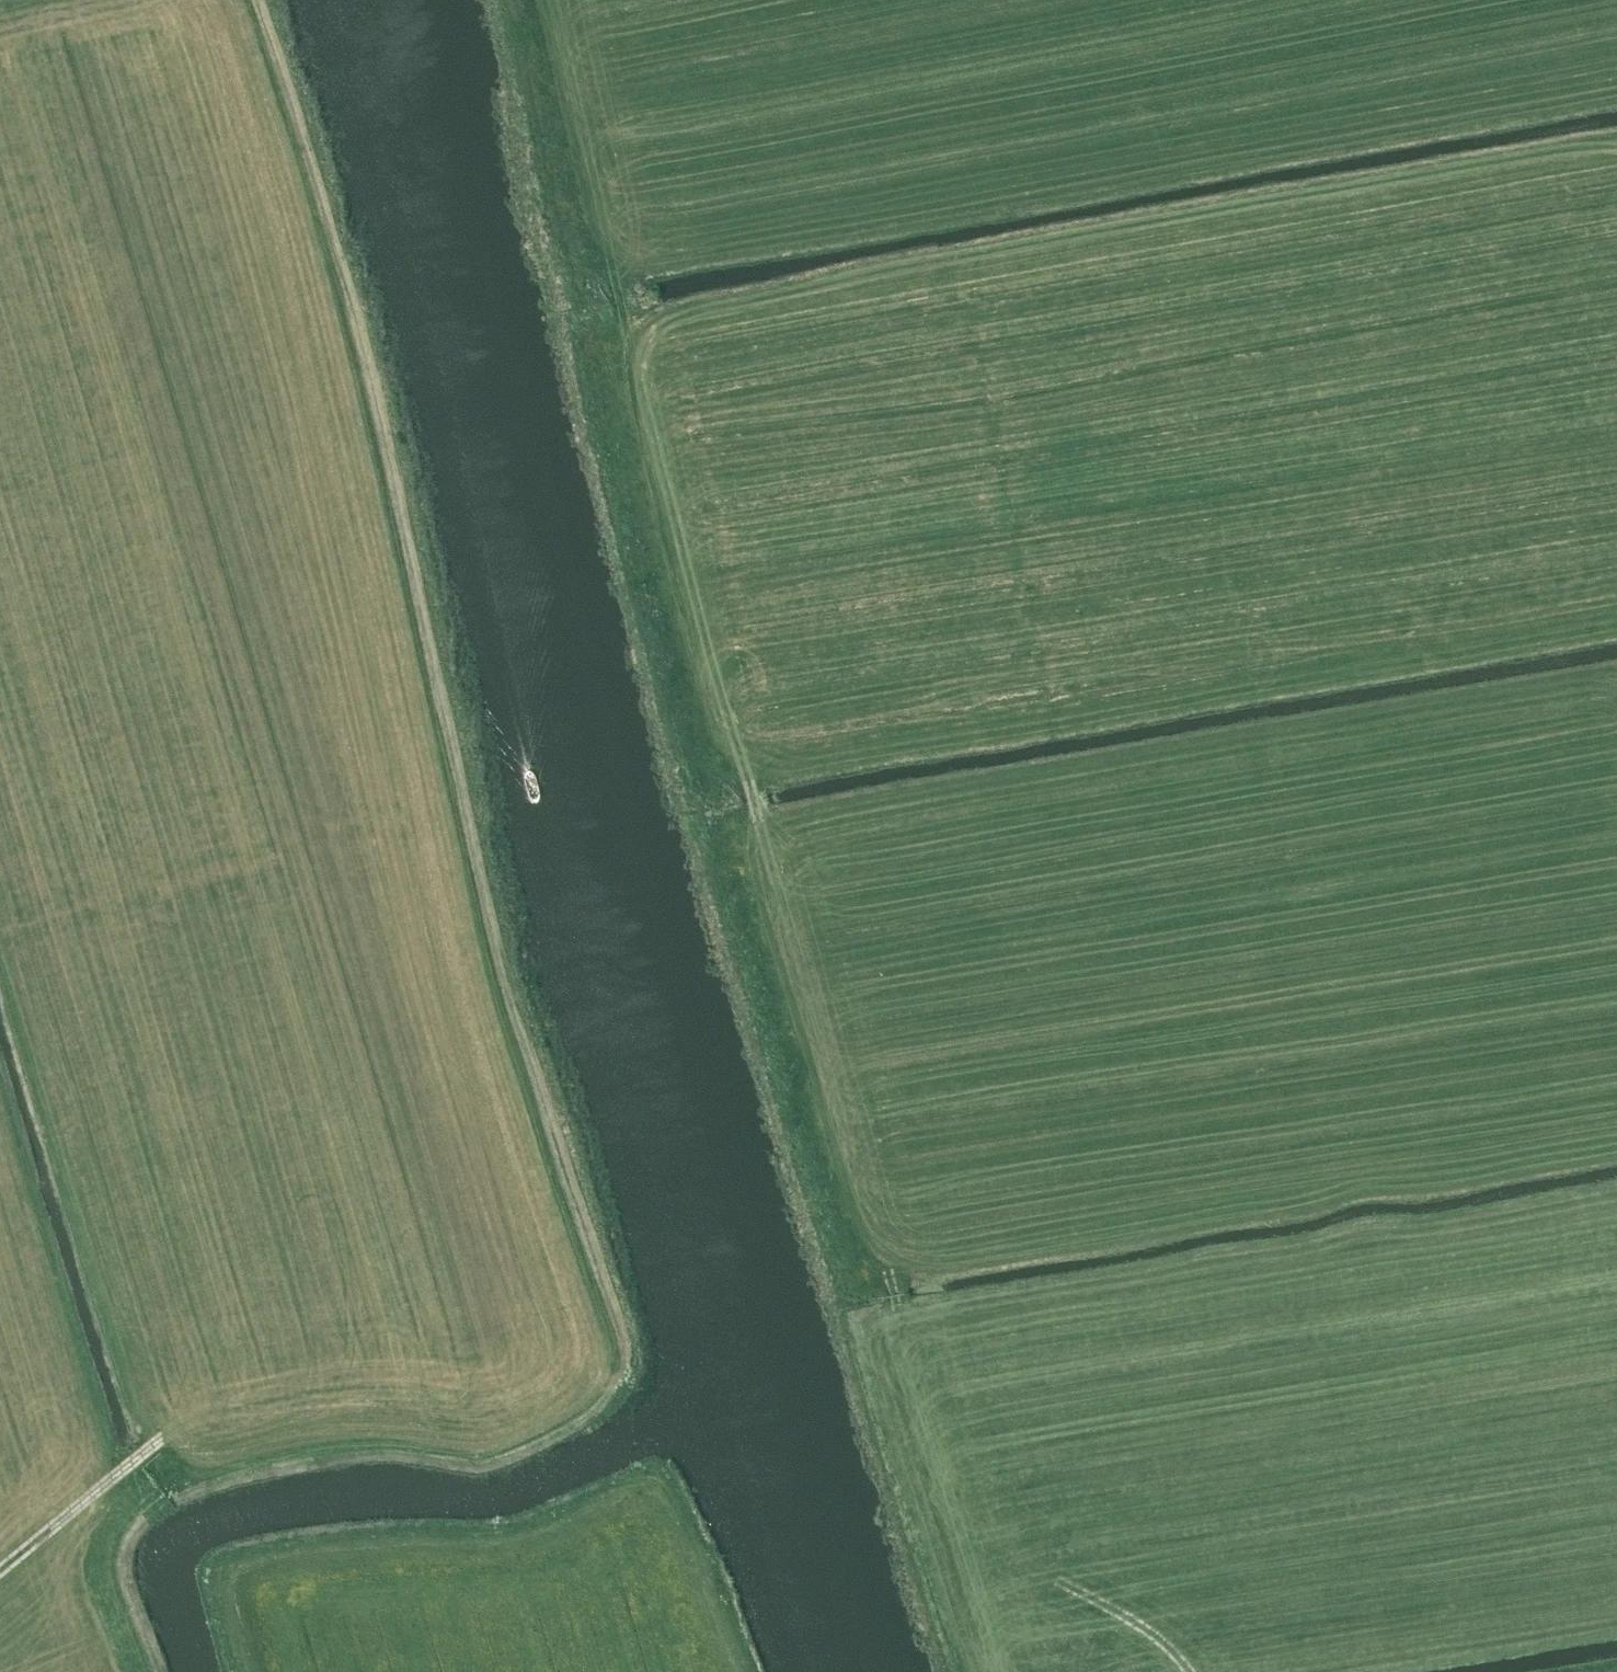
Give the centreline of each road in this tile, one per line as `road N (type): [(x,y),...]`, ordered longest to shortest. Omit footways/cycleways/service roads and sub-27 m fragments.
road 1 (track): [(151,1443),(0,1568)]
road 2 (track): [(1065,1583),(1135,1615),(1192,1671)]

